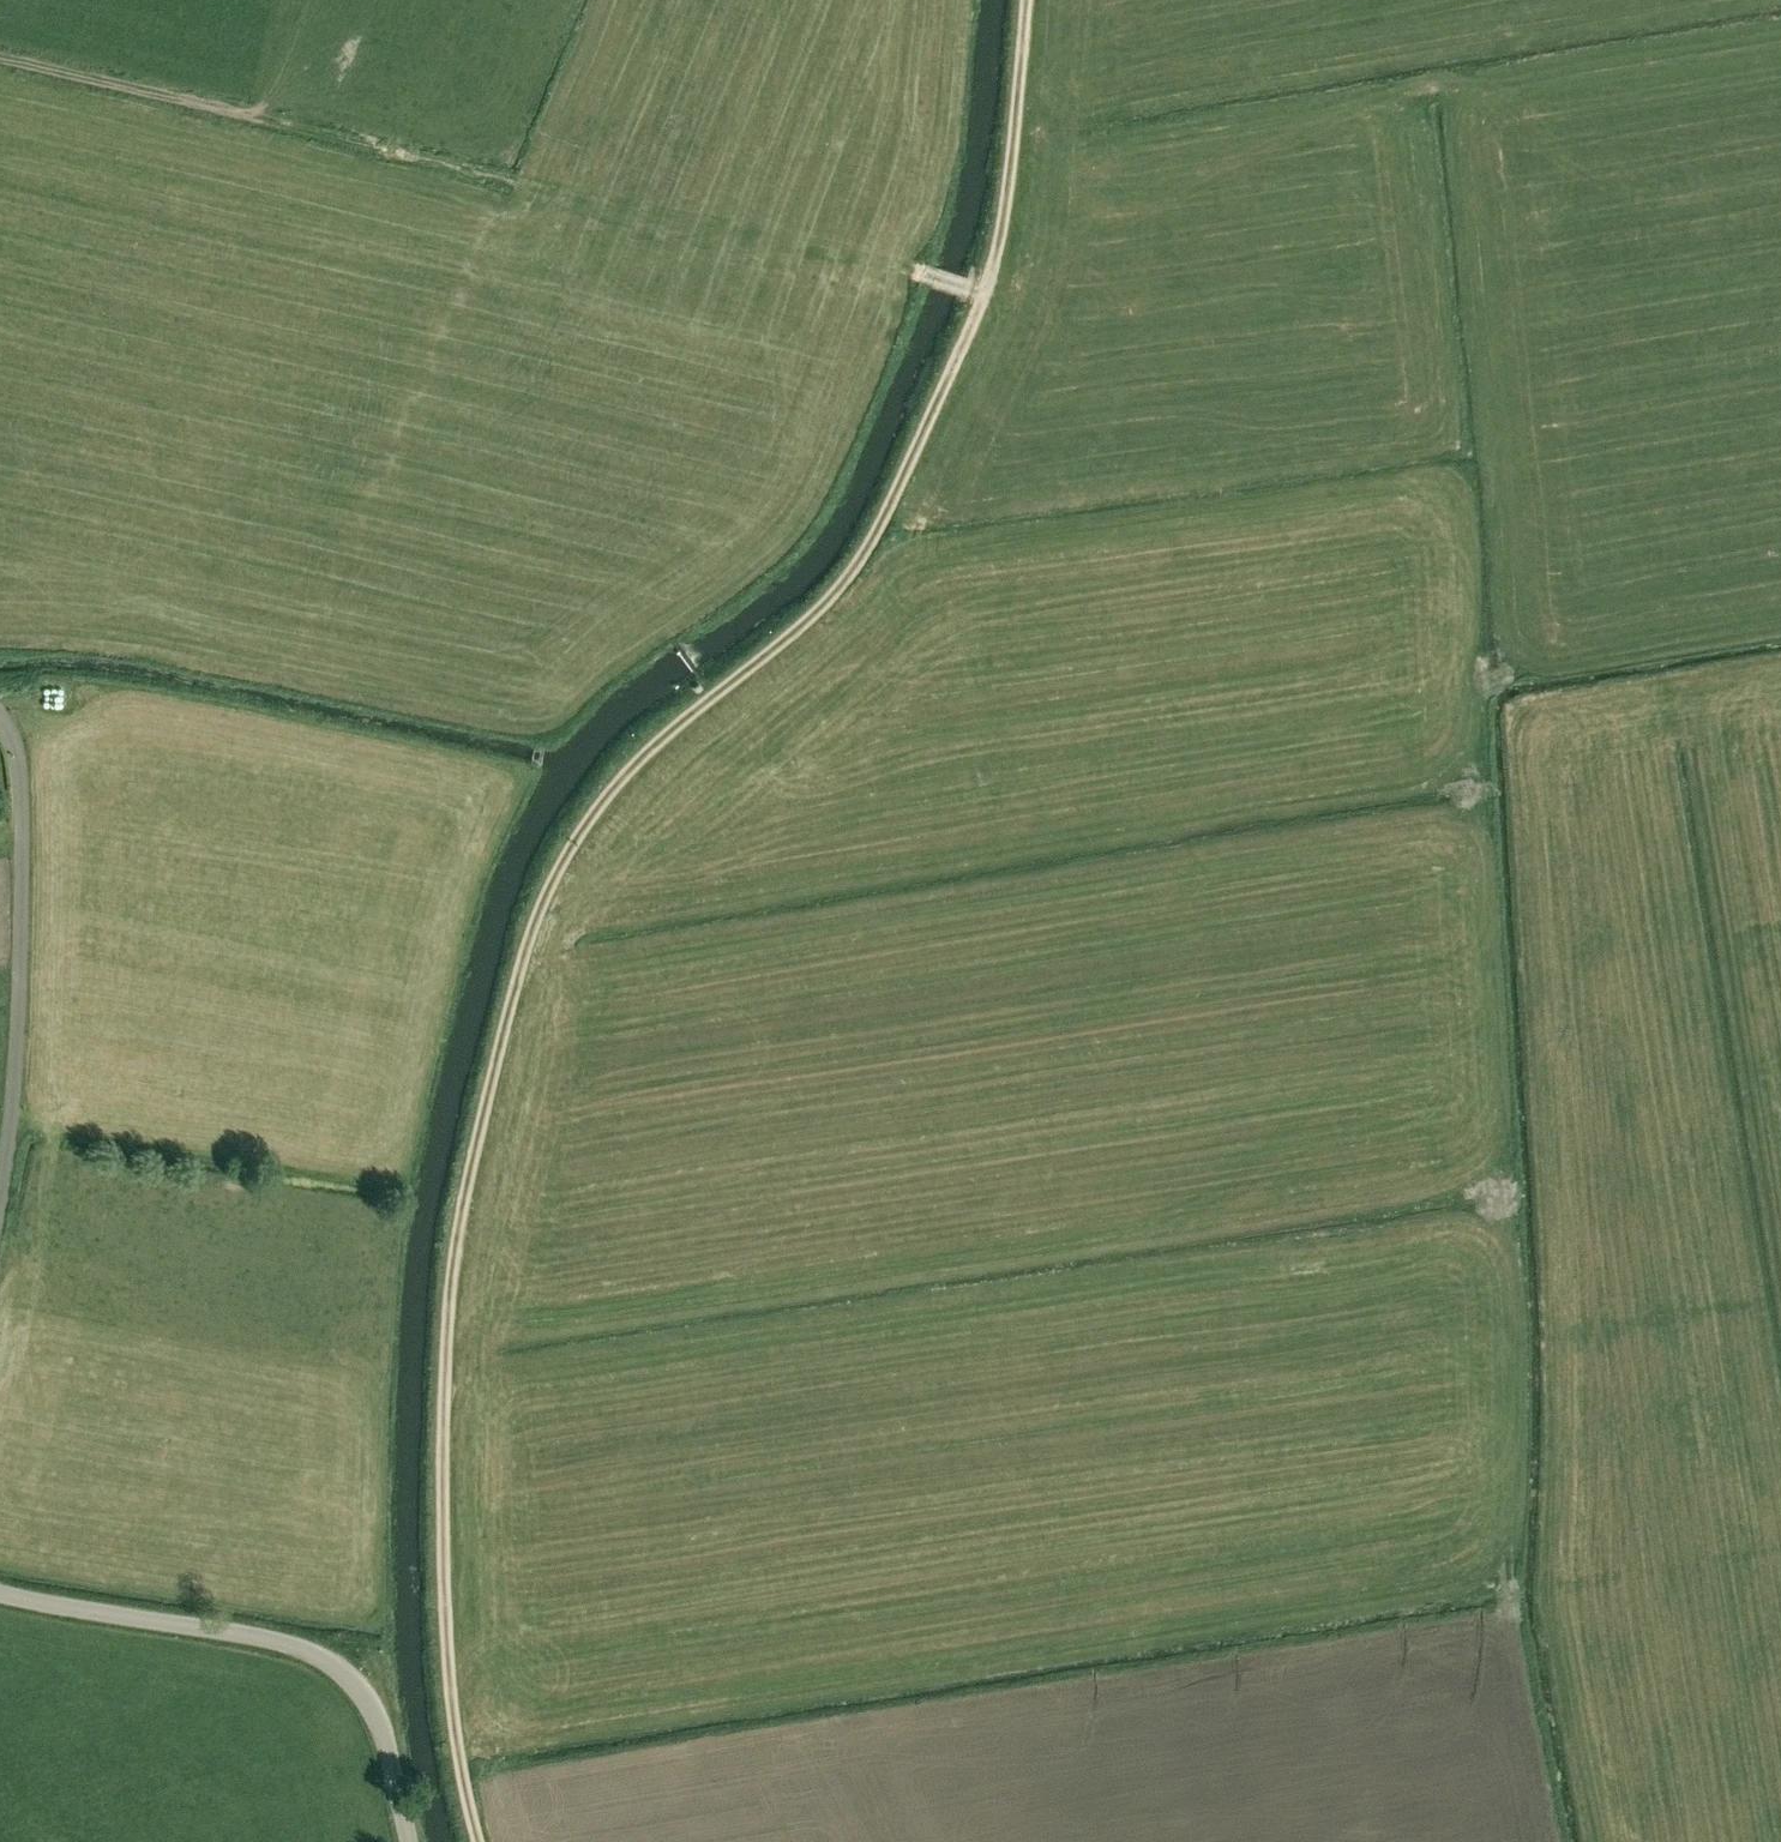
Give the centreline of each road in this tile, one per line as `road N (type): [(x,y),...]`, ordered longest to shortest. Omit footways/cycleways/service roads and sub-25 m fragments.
road 1 (track): [(1025,0),(1004,220),(938,404),(868,550),(802,629),(615,781),(525,946),(468,1179),(445,1383),(449,1700),(476,1841)]
road 2 (unclassified): [(408,1841),(389,1739),(360,1689),(322,1657),(270,1640),(0,1596)]

